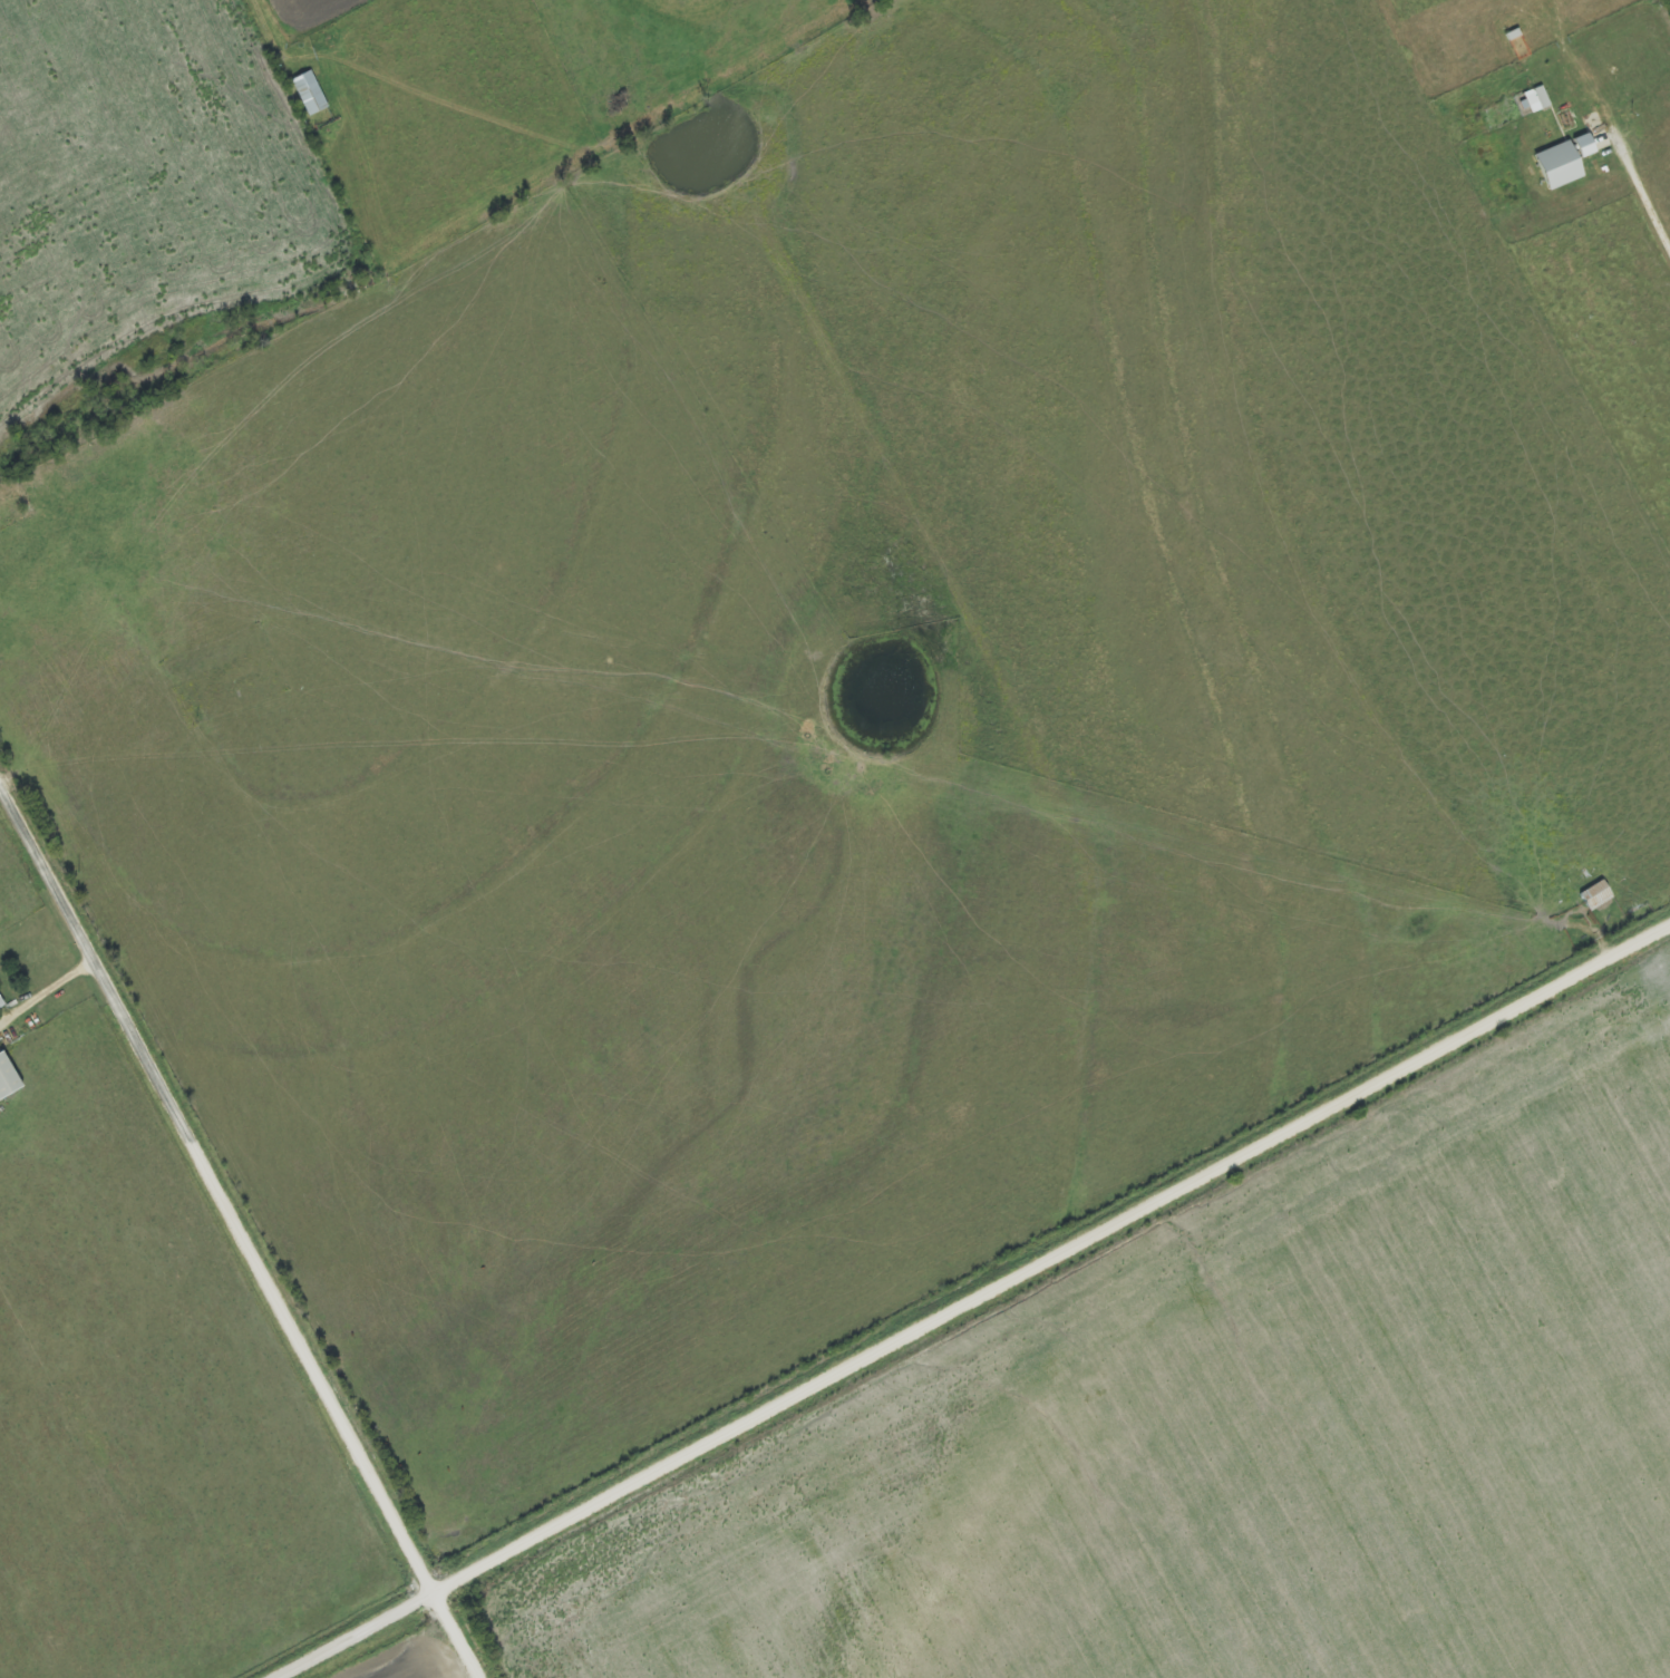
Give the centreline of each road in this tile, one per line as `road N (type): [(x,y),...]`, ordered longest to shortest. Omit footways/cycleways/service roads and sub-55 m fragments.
road 1 (residential): [(291,1677),(1669,929)]
road 2 (residential): [(475,1677),(0,787)]

